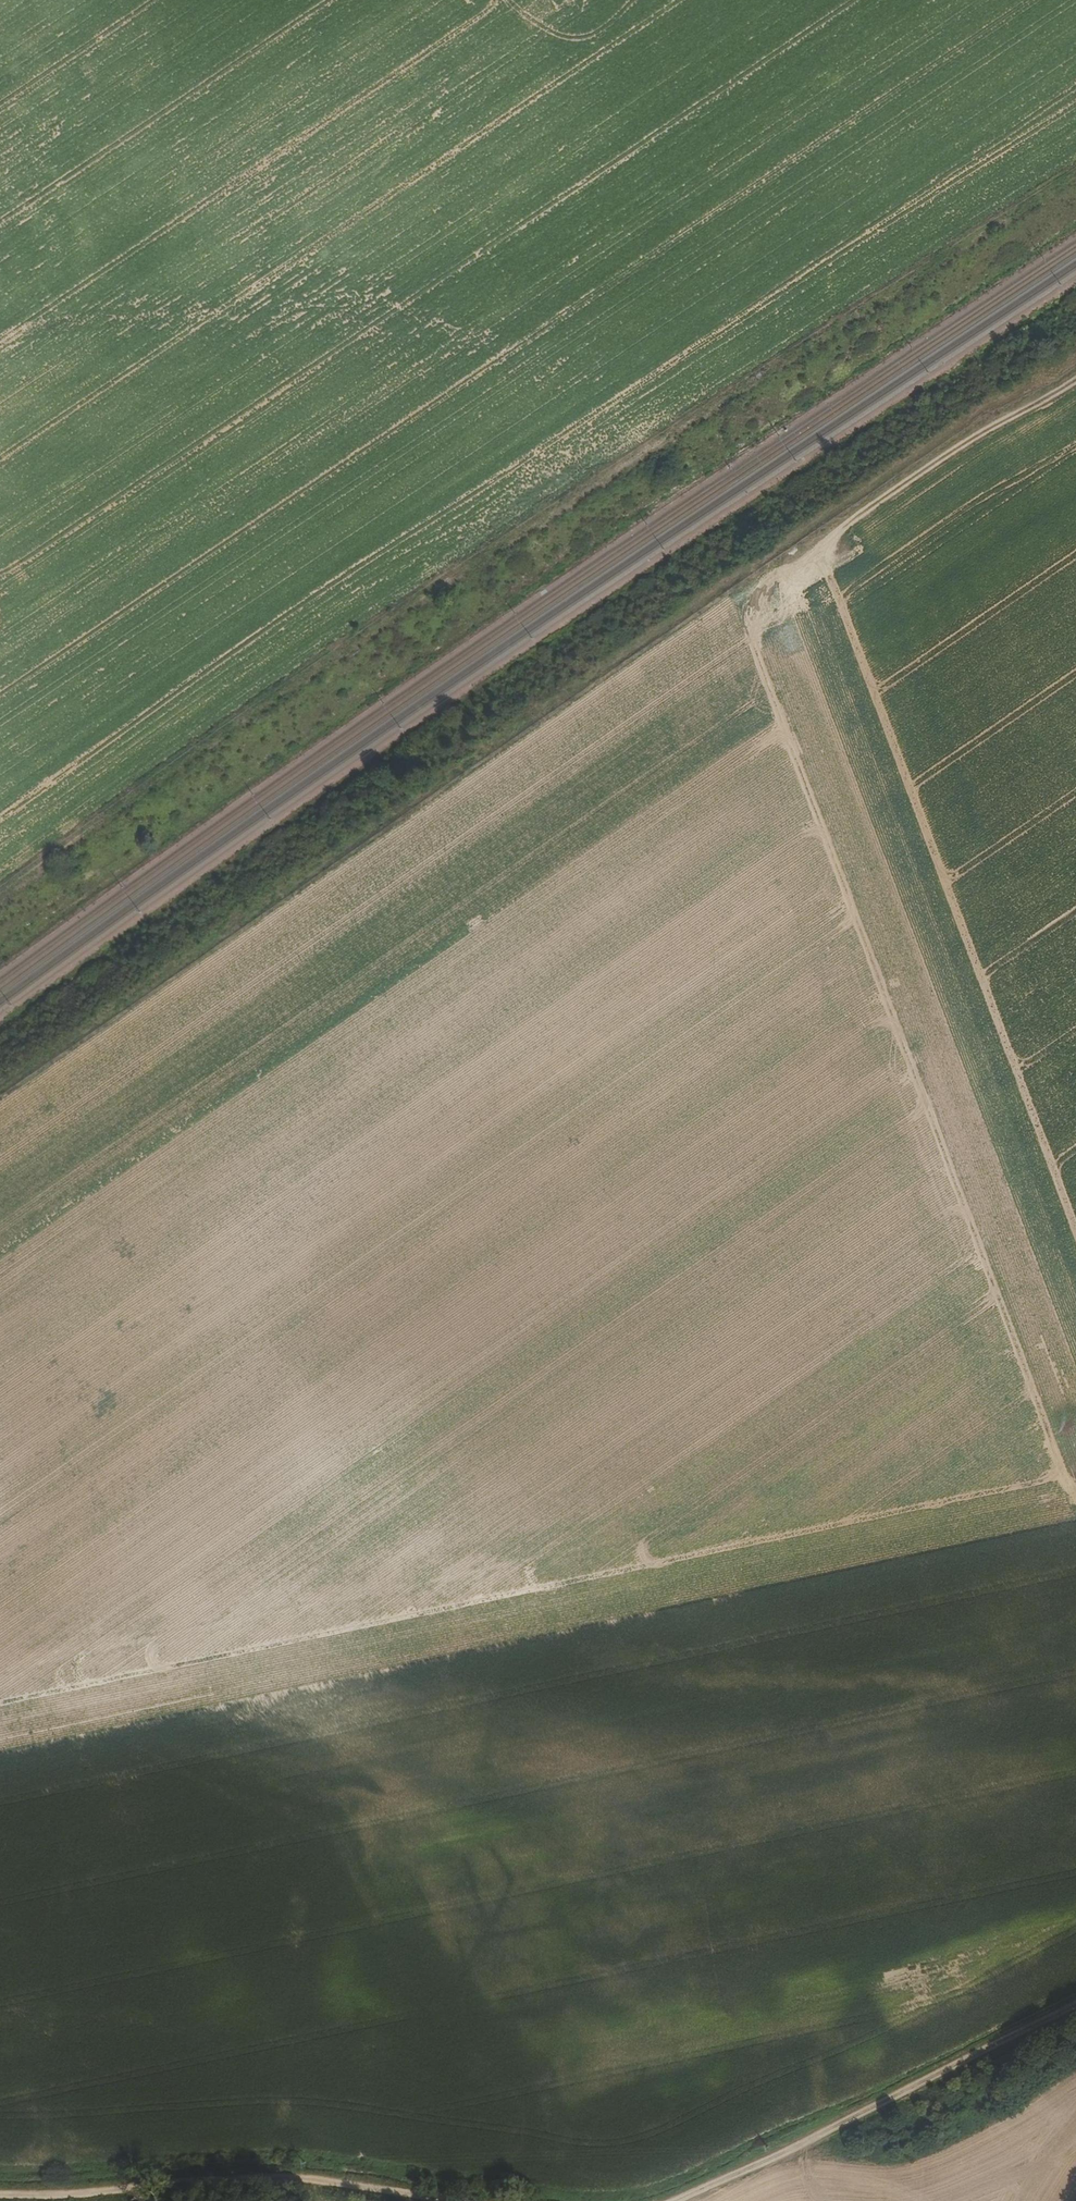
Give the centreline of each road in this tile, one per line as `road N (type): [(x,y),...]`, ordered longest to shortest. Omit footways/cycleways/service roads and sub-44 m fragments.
road 1 (track): [(0,2193),(282,2177),(455,2200)]
road 2 (track): [(675,2200),(1075,2003)]
road 3 (track): [(787,570),(1075,375)]

